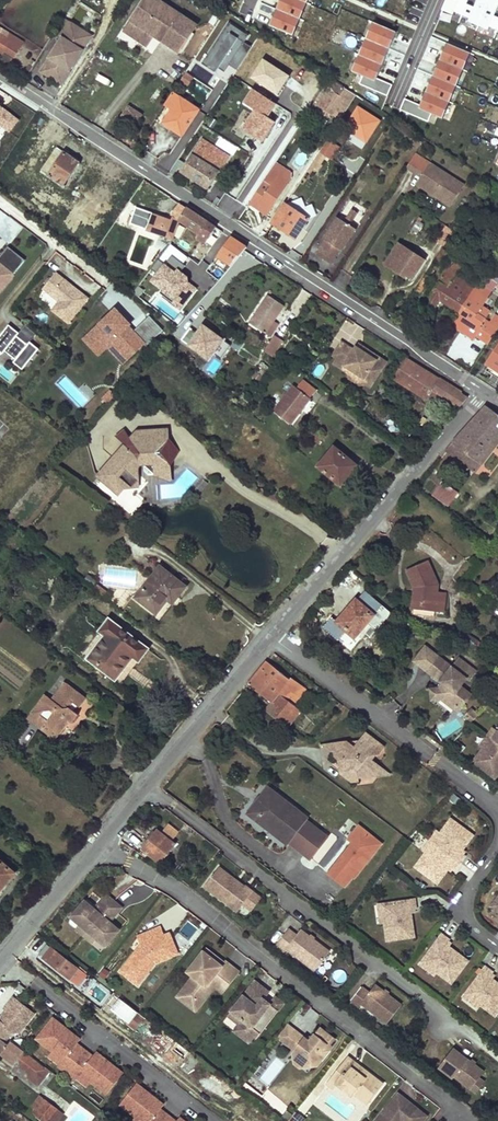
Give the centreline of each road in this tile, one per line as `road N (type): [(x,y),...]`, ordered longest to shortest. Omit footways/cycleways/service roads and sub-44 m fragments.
road 1 (residential): [(0,74),(485,393)]
road 2 (residential): [(0,963),(271,637)]
road 3 (residential): [(271,637),(485,393)]
road 4 (residential): [(271,637),(433,757)]

